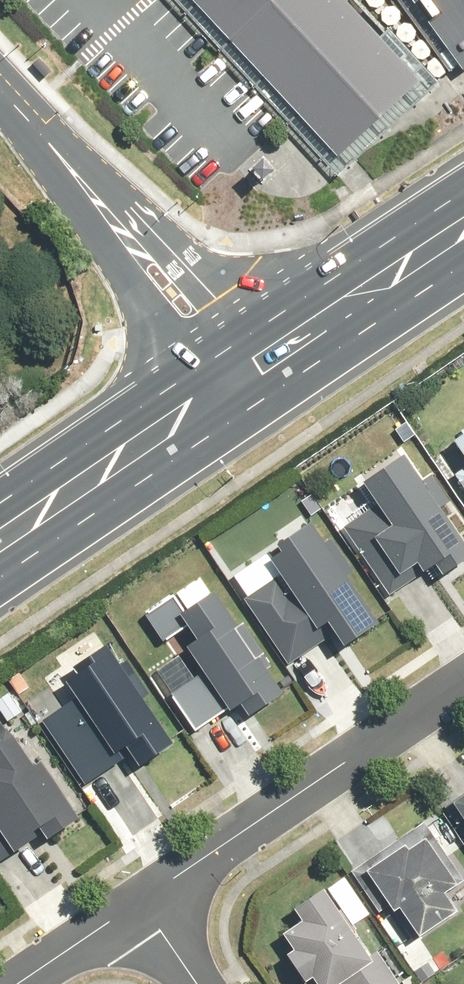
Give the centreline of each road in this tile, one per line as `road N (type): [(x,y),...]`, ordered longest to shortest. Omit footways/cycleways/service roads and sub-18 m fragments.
road 1 (residential): [(140,899),(463,678)]
road 2 (unclassified): [(227,373),(176,298),(0,101)]
road 3 (secondary): [(463,217),(227,373)]
road 4 (secondary): [(227,373),(0,529)]
road 5 (residential): [(11,983),(140,899)]

